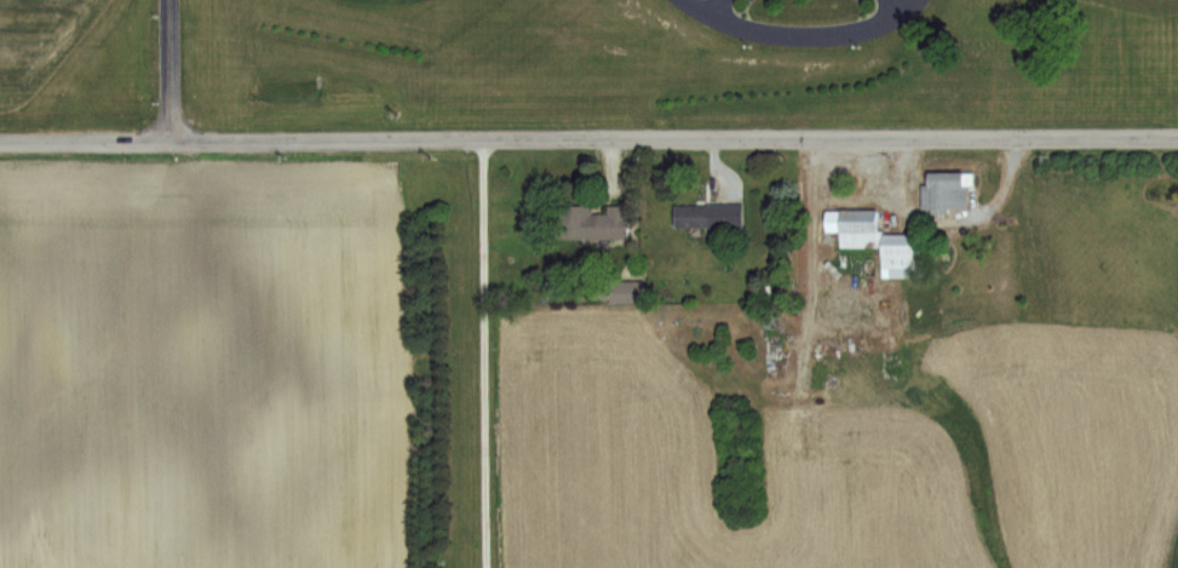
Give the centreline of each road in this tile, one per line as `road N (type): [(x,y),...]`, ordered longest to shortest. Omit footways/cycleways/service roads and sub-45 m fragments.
road 1 (residential): [(1177,135),(0,138)]
road 2 (residential): [(708,8),(753,29),(845,31),(901,7),(894,0)]
road 3 (residential): [(167,0),(168,139)]

